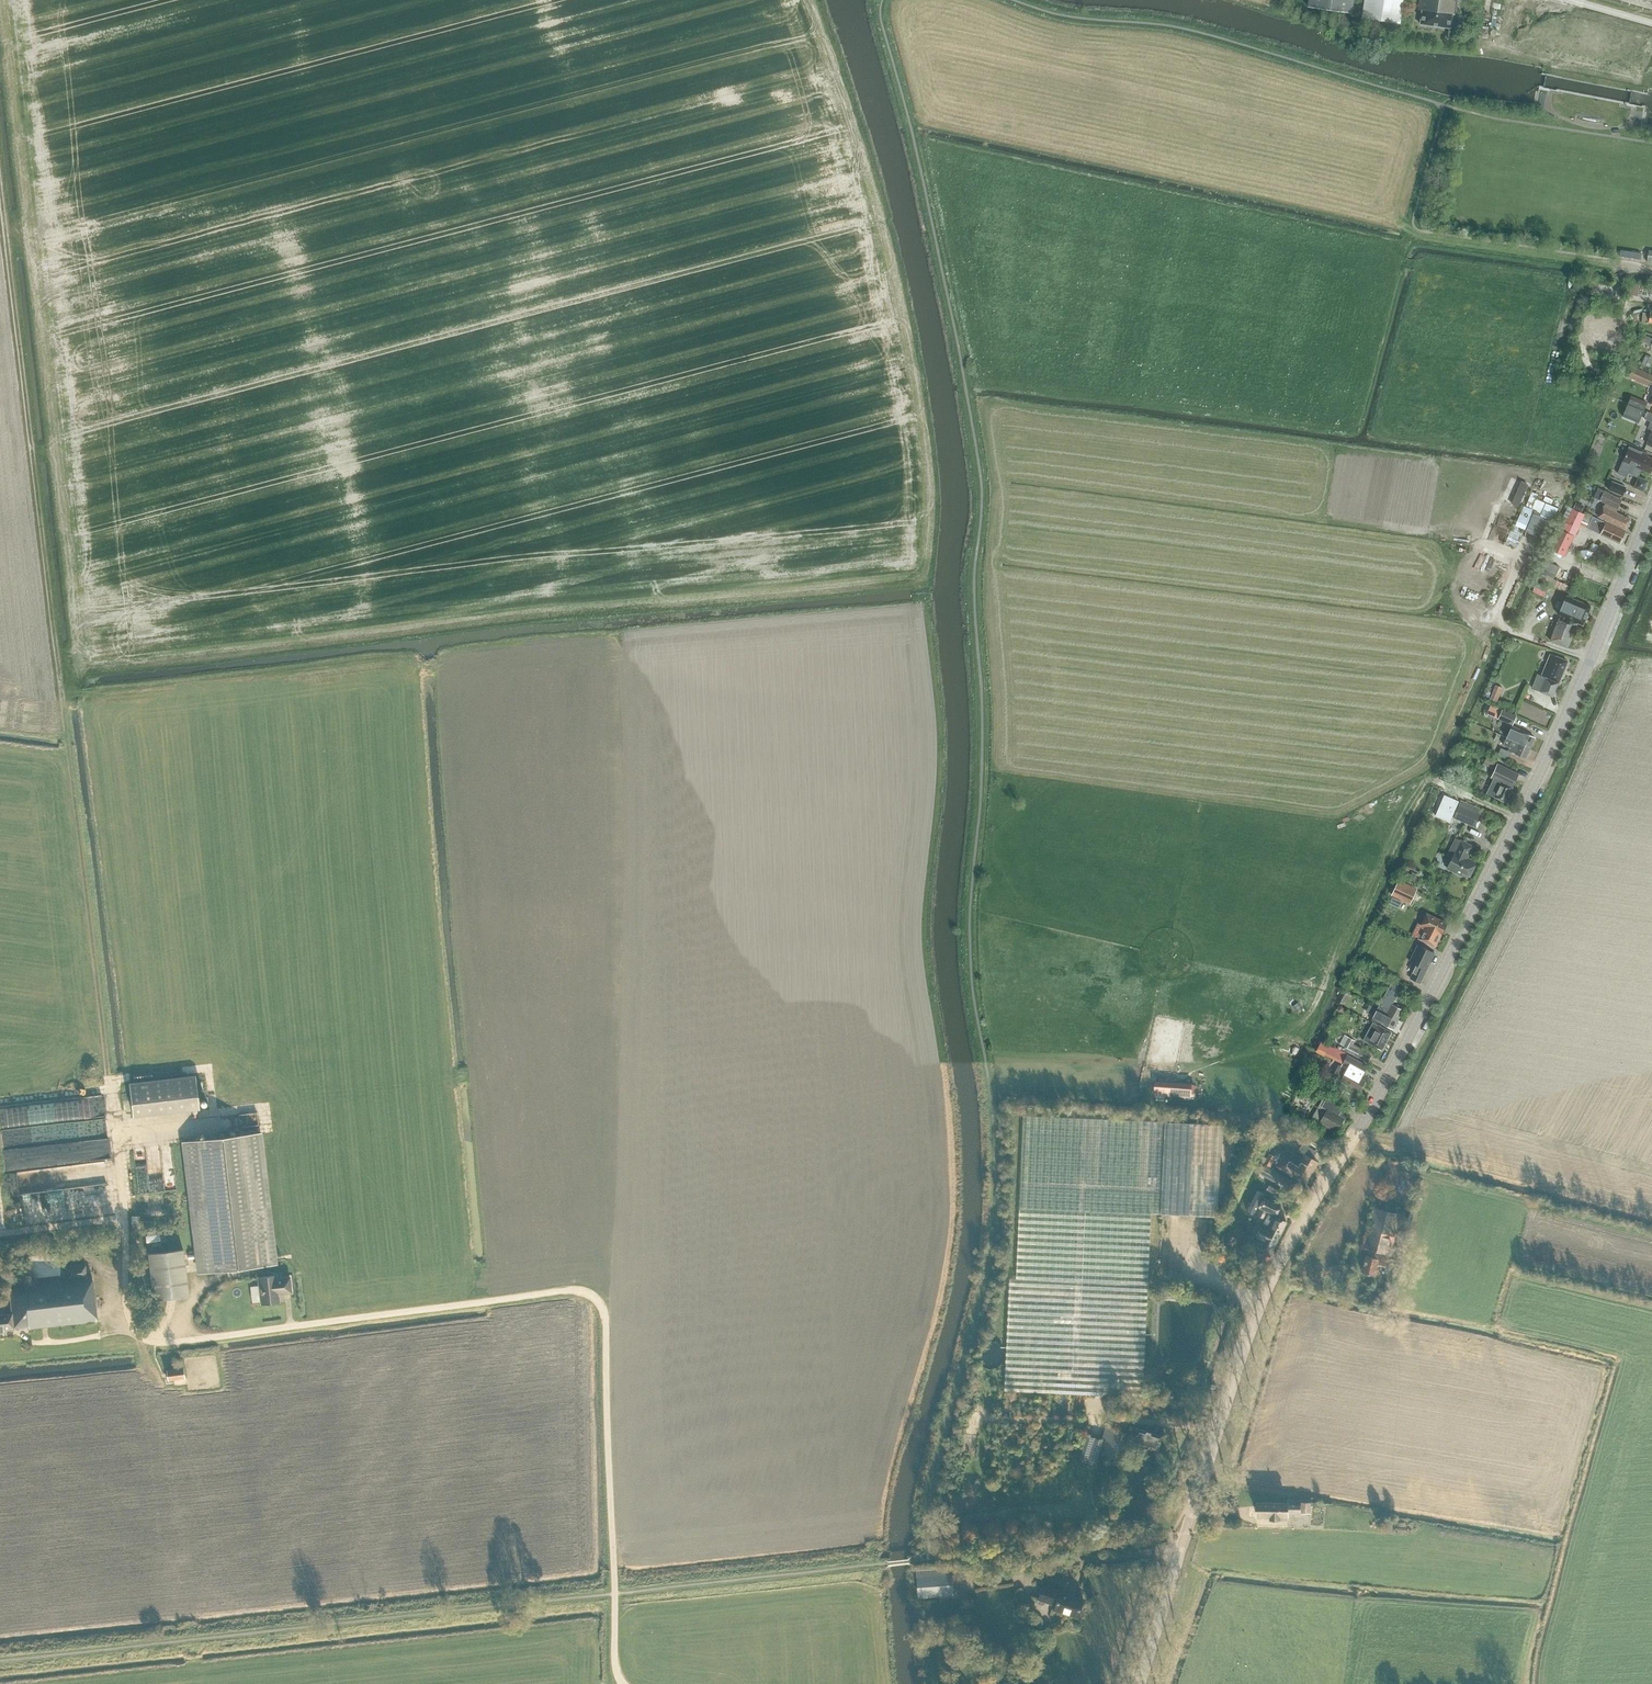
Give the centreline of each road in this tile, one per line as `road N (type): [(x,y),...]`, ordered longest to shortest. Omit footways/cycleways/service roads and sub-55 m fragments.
road 1 (secondary): [(1140,1683),(1263,1300),(1396,1063),(1518,819),(1651,508)]
road 2 (track): [(125,1218),(0,191)]
road 3 (track): [(163,1343),(143,1338),(127,1314),(125,1218)]
road 4 (track): [(125,1218),(0,1233)]

